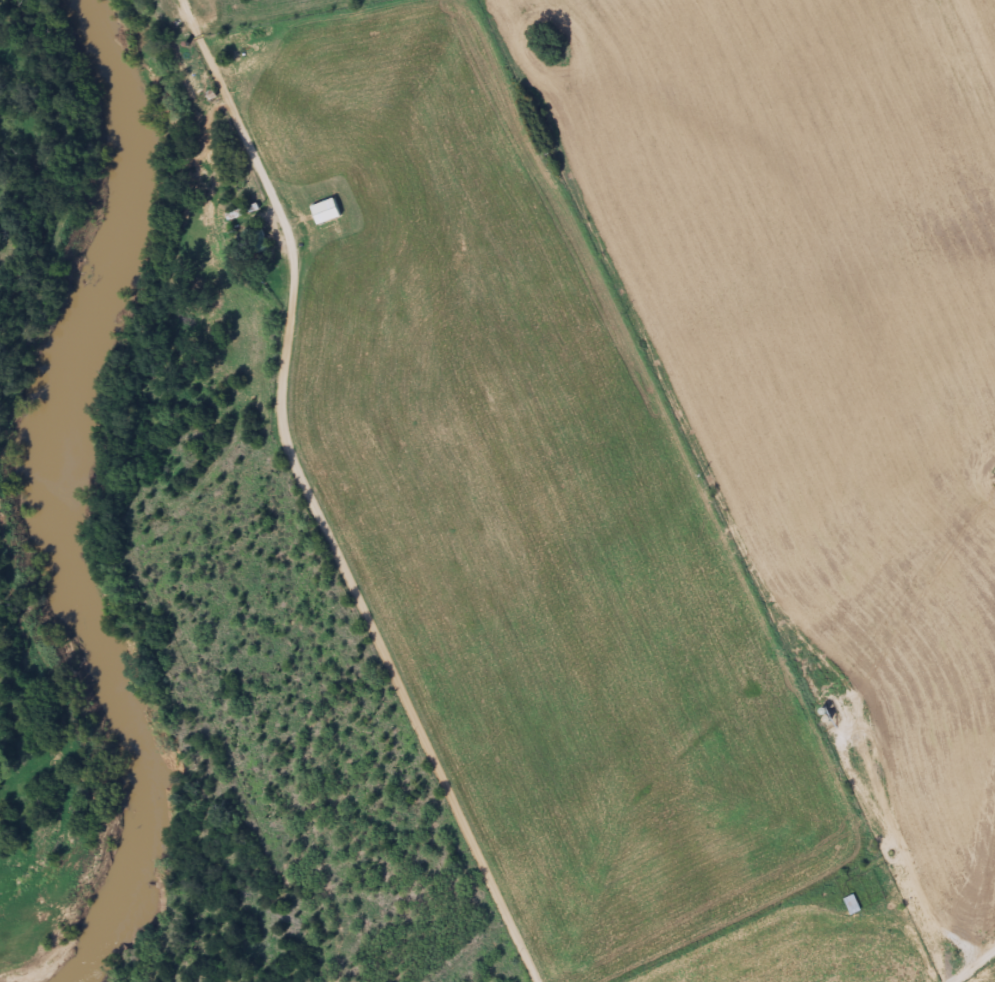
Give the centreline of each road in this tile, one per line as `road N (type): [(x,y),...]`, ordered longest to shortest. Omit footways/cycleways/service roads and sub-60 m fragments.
road 1 (residential): [(539,981),(292,452),(284,382),(296,257)]

